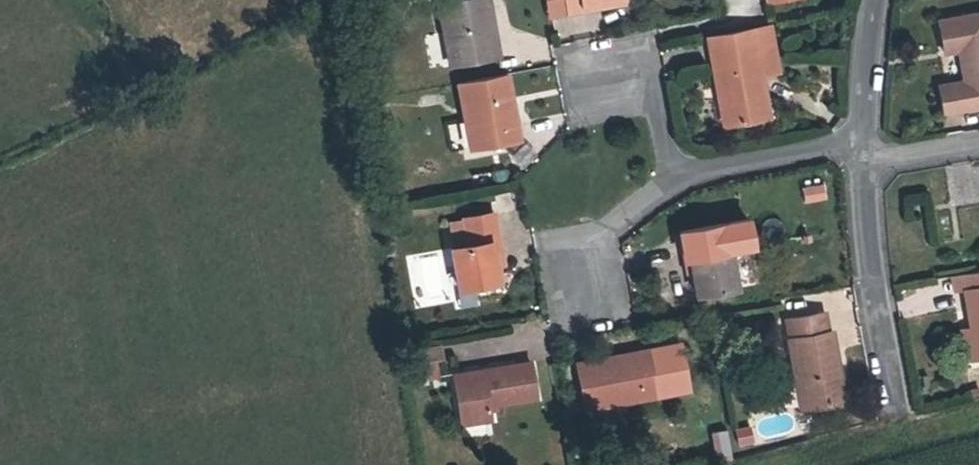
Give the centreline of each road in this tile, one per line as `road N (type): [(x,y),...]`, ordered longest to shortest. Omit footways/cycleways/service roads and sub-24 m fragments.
road 1 (residential): [(864,166),(895,404)]
road 2 (residential): [(864,138),(673,174)]
road 3 (residential): [(673,174),(653,72),(604,81)]
road 4 (residential): [(879,0),(864,138)]
road 5 (residential): [(673,174),(600,237),(585,275)]

